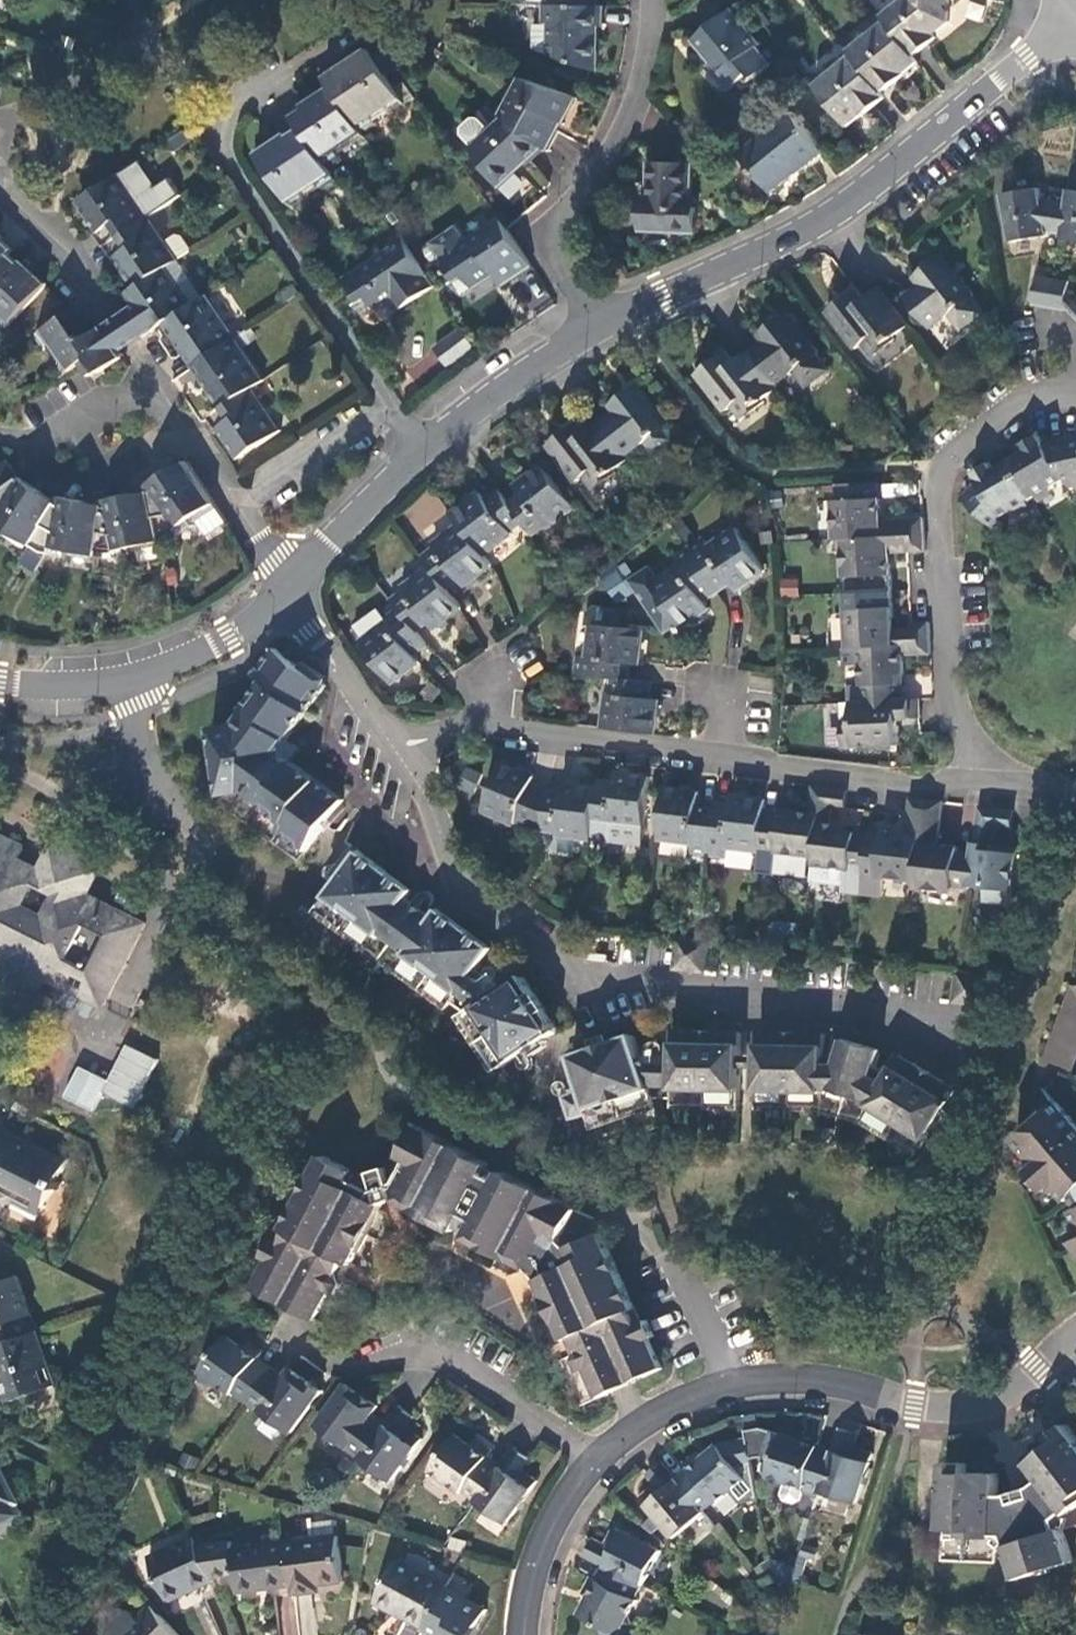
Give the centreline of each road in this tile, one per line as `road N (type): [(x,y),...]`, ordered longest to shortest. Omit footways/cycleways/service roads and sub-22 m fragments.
road 1 (residential): [(413,758),(460,888),(605,986),(970,1033)]
road 2 (tertiary): [(1075,16),(837,211),(599,326)]
road 3 (residential): [(1075,1342),(1004,1396),(916,1406),(792,1378),(731,1384),(695,1394),(599,1449)]
road 4 (residential): [(419,454),(206,128),(287,76)]
road 5 (residential): [(952,786),(936,469),(1033,409),(1075,400)]
road 6 (residential): [(653,0),(638,92),(622,131),(553,234),(599,326)]
road 7 (tertiary): [(299,585),(219,644),(131,680),(33,688),(0,679)]
road 8 (residential): [(326,1354),(365,1362),(443,1342),(531,1413),(599,1449)]
road 9 (residential): [(152,380),(299,585)]
road 10 (residential): [(718,758),(474,729)]
road 11 (residential): [(0,189),(70,256),(152,380)]
road 12 (residential): [(952,786),(718,758)]
road 13 (tertiary): [(599,326),(419,454)]
road 14 (residential): [(299,585),(314,624),(413,758)]
road 15 (residential): [(599,1449),(535,1568),(529,1634)]
road 16 (tertiary): [(419,454),(299,585)]
road 17 (residential): [(152,380),(42,441),(0,436)]
road 18 (residential): [(1075,798),(952,786)]

